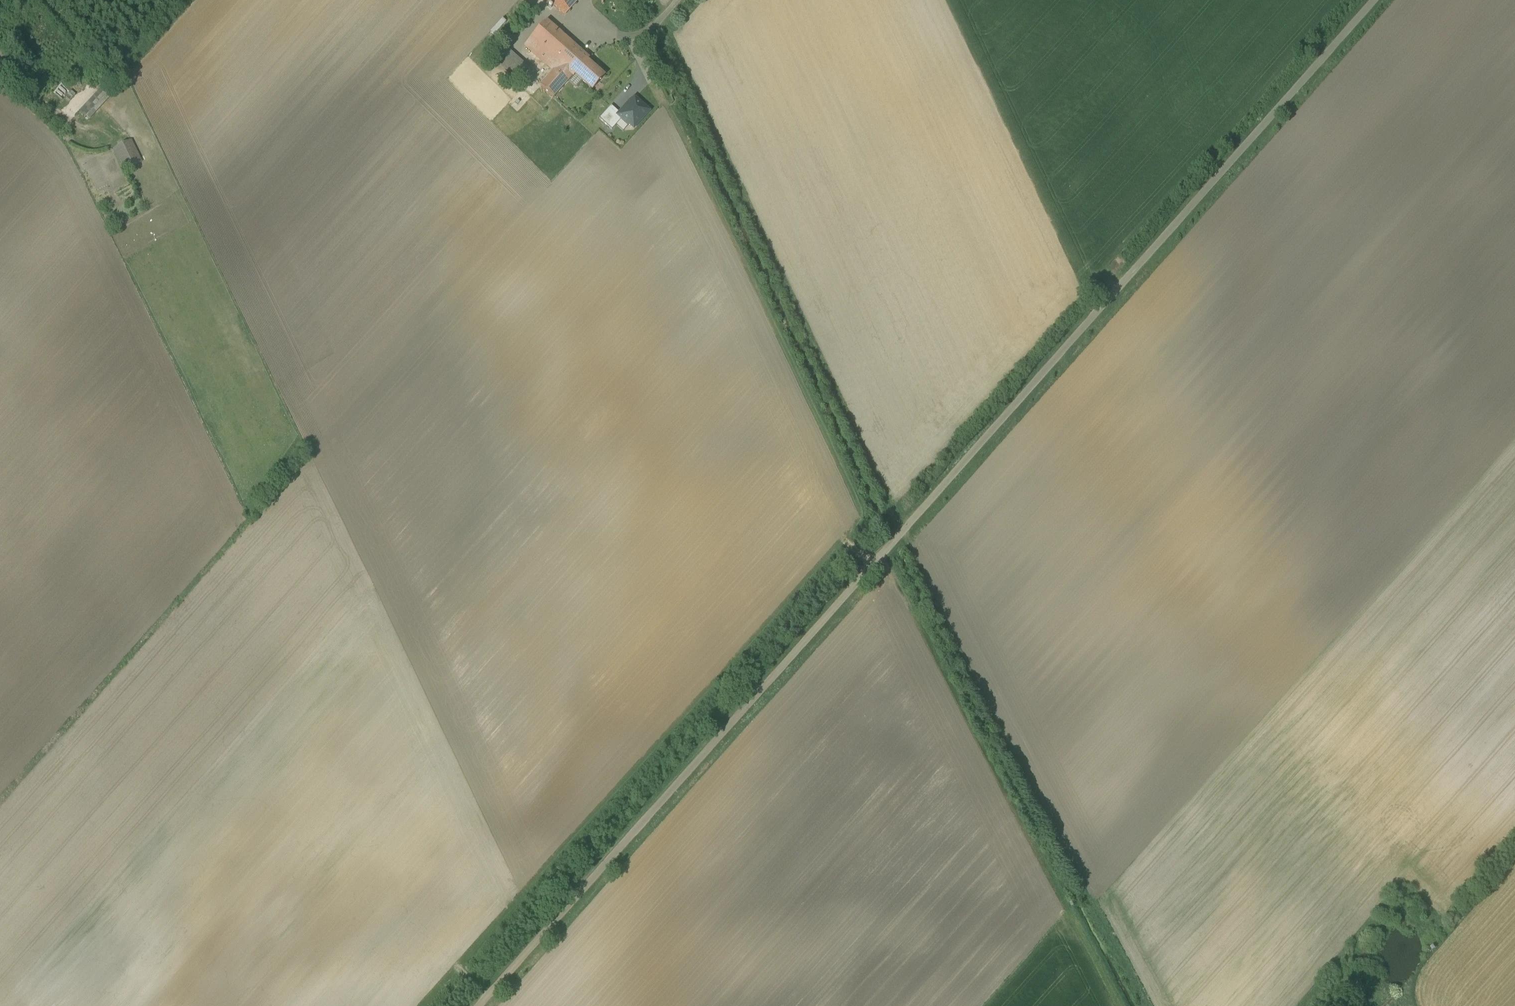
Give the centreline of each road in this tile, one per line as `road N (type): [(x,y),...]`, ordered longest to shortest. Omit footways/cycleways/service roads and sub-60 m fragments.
road 1 (unclassified): [(471,1005),(1363,0)]

